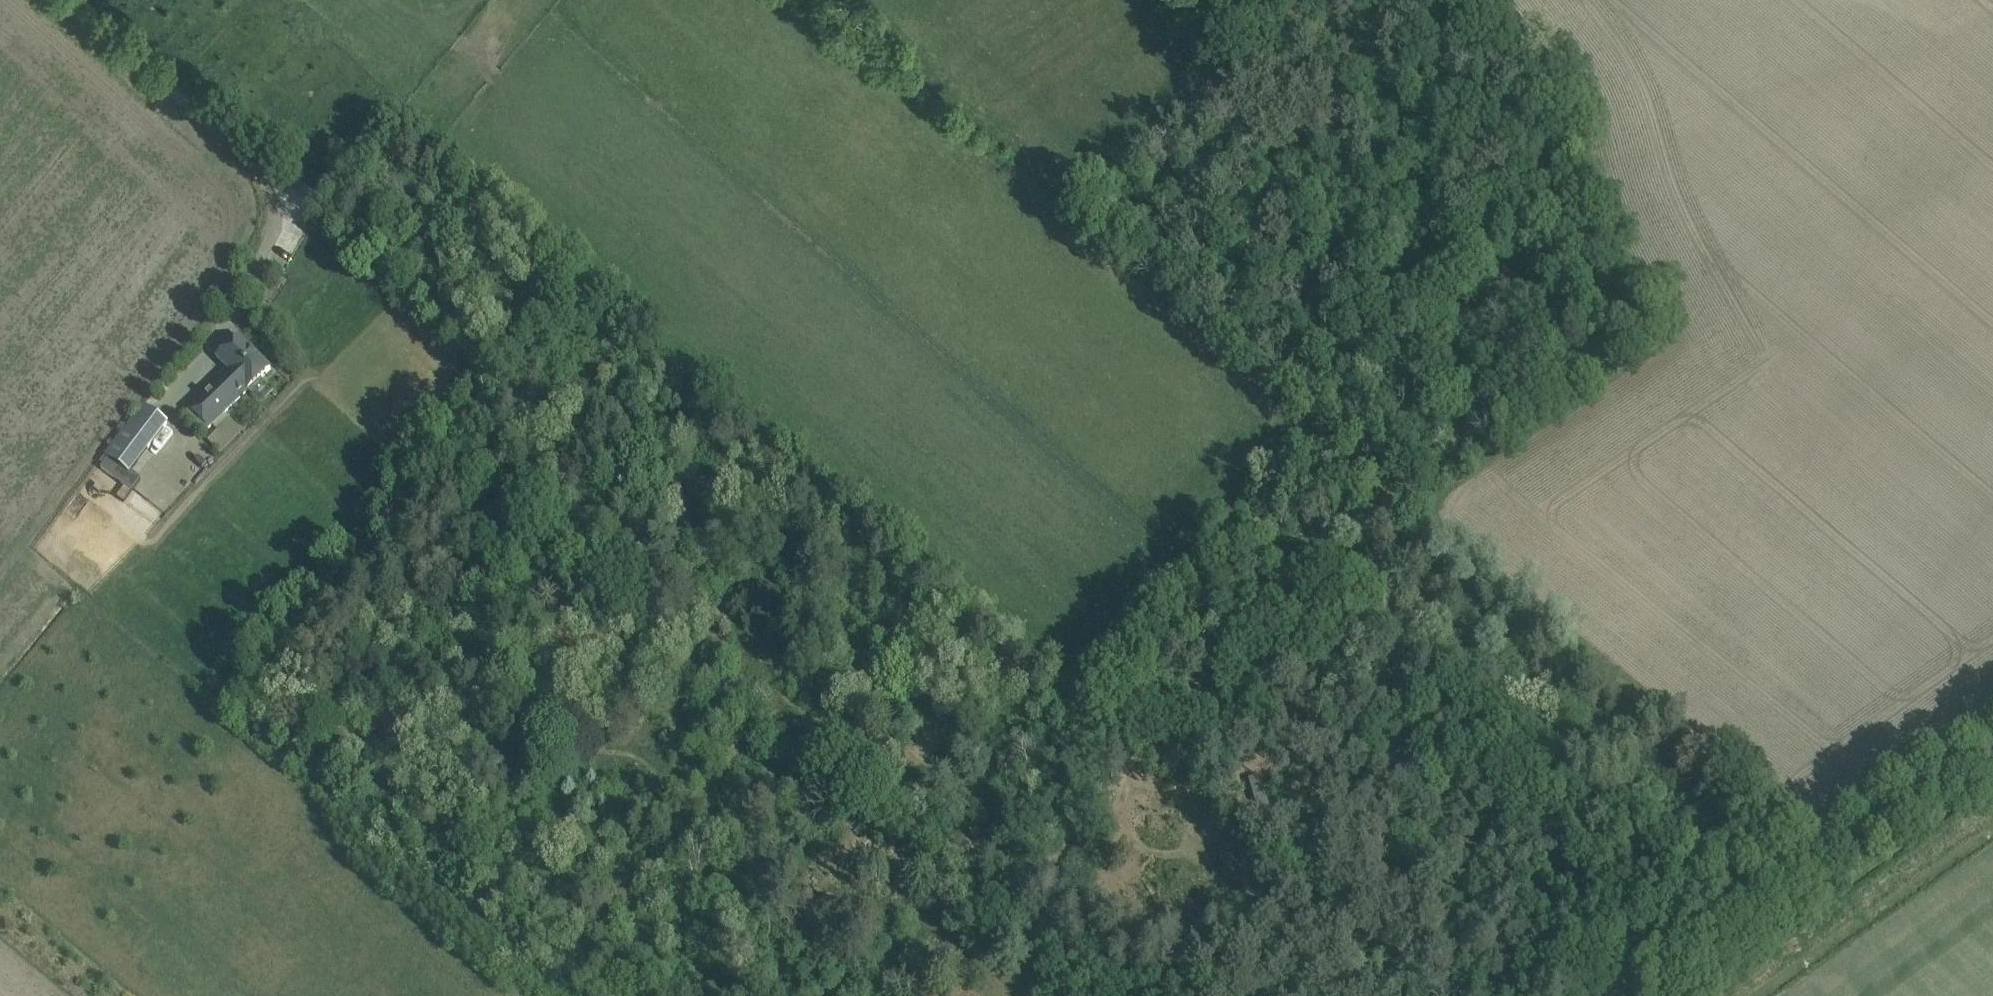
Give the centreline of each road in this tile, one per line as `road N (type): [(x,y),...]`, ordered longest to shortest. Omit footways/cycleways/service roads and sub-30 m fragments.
road 1 (track): [(1608,995),(1992,746)]

